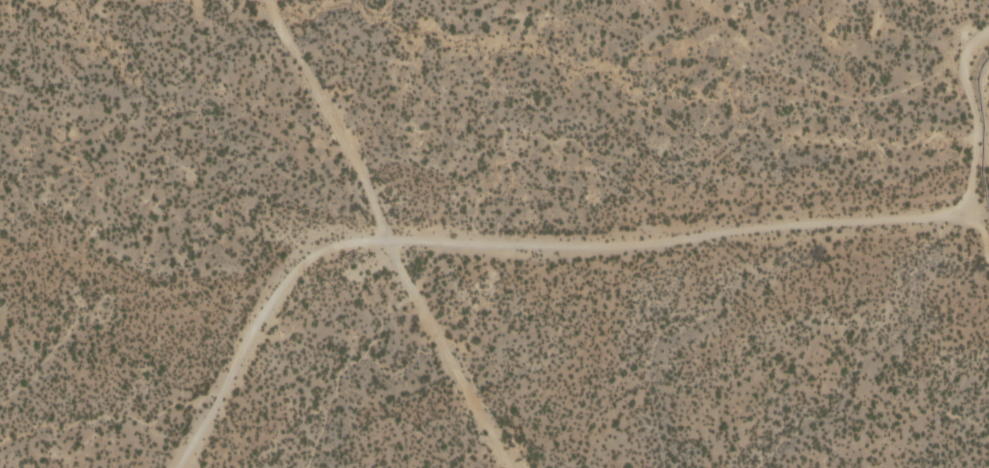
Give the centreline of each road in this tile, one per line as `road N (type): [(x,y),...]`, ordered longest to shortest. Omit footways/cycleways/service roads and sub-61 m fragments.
road 1 (track): [(960,213),(619,246),(379,238)]
road 2 (track): [(379,238),(317,254),(273,295),(183,467)]
road 3 (track): [(379,238),(347,136),(268,0)]
road 4 (track): [(508,467),(379,238)]
road 5 (track): [(988,33),(967,46),(974,157),(967,194),(953,214)]

